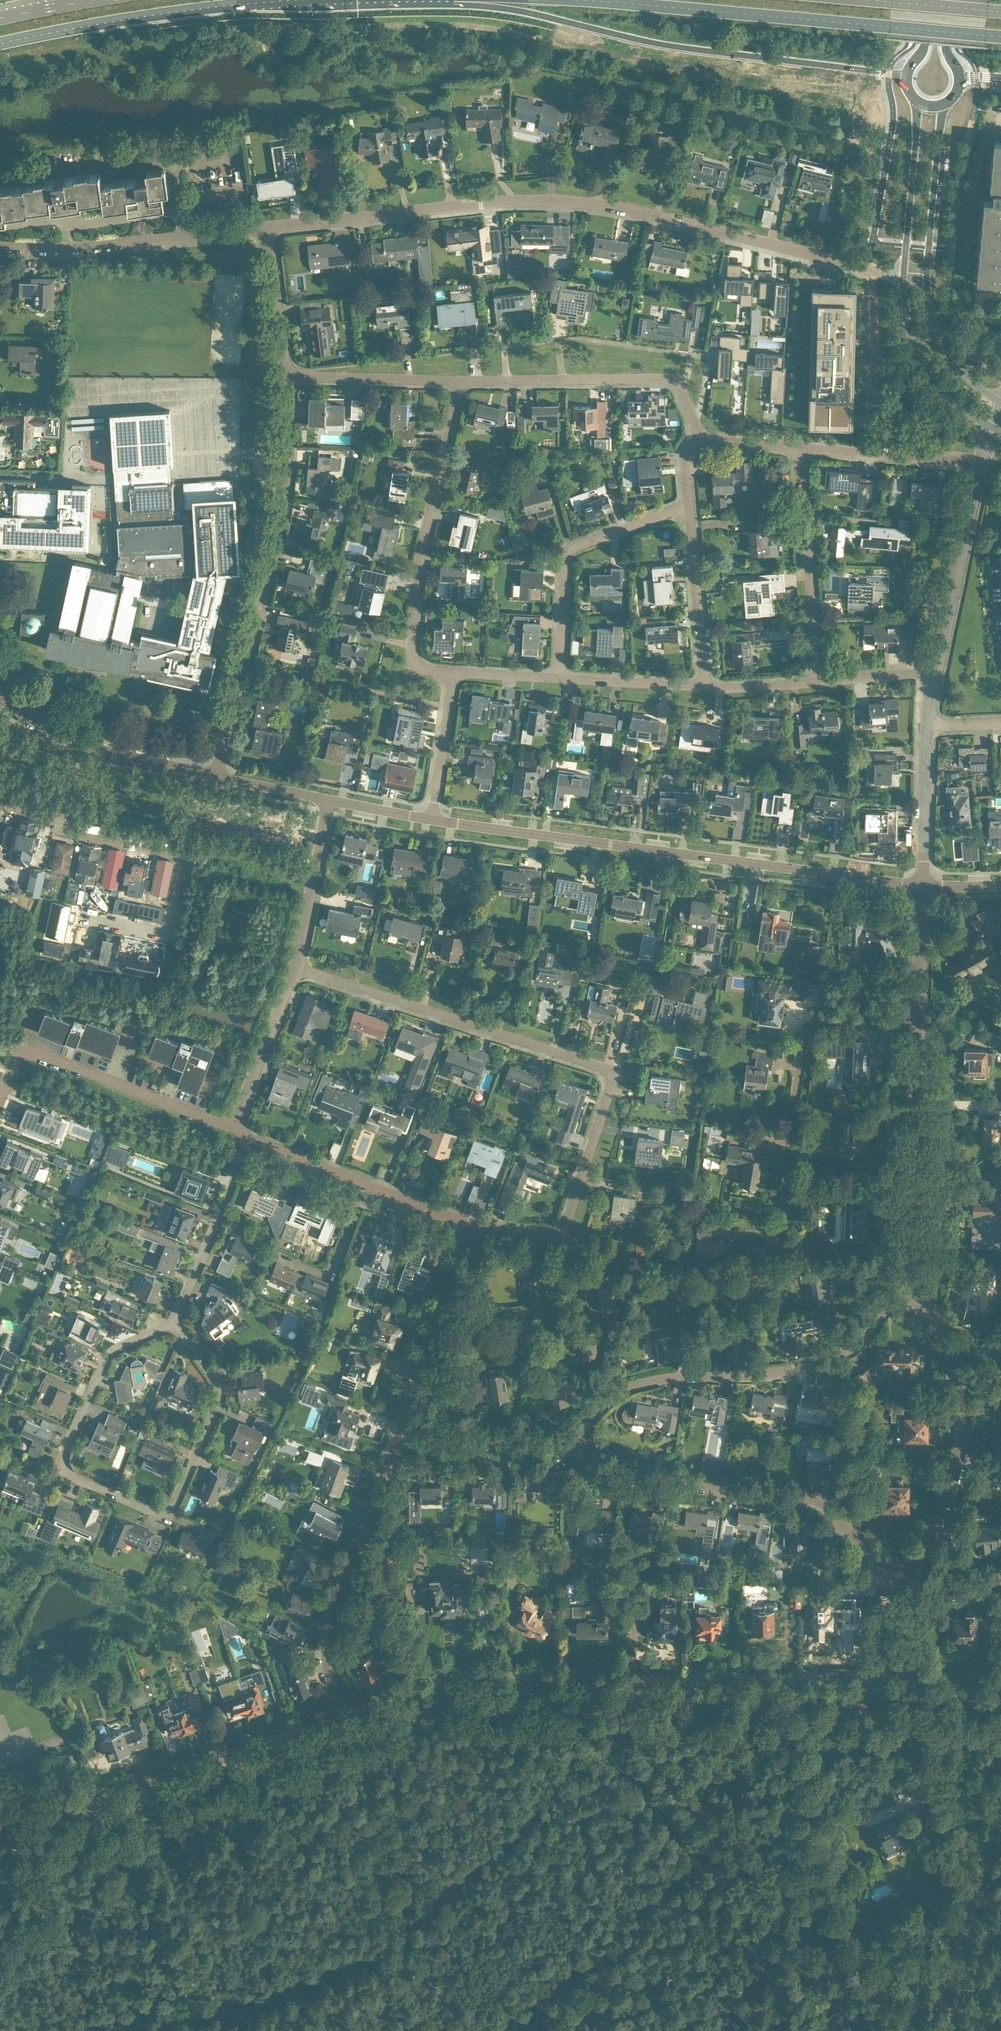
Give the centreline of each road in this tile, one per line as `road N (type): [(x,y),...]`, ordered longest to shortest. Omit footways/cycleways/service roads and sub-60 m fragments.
road 1 (residential): [(904,273),(559,200),(267,227)]
road 2 (residential): [(474,1228),(563,1234),(612,1074),(296,968)]
road 3 (tertiary): [(350,1733),(440,1705),(554,1694),(873,1696)]
road 4 (residential): [(174,1323),(220,1384),(221,1397),(175,1505),(154,1512),(72,1476),(64,1455),(107,1356),(164,1327)]
road 5 (tertiary): [(922,885),(432,820)]
road 6 (primary): [(476,0),(658,43),(906,78)]
road 7 (primary): [(581,0),(1000,37)]
road 8 (residential): [(217,776),(279,521),(287,376)]
road 9 (residential): [(687,1217),(779,1226),(786,1216),(803,1039),(837,1020),(919,1023)]
road 10 (residential): [(570,1441),(616,1395),(647,1384),(785,1375),(828,1357),(910,1291)]
road 11 (residential): [(570,1441),(628,1478),(809,1497),(831,1508),(894,1590)]
road 12 (tertiary): [(0,1852),(350,1733)]
road 13 (residential): [(894,1590),(940,1525),(963,1450),(959,1378),(940,1321),(910,1291)]
road 14 (residential): [(461,381),(420,553),(412,649),(420,670),(453,673)]
road 15 (residential): [(350,1733),(326,1654),(399,1441)]
road 16 (primary): [(0,43),(167,13),(301,0)]
road 17 (residential): [(701,435),(672,379),(461,381)]
road 18 (residential): [(233,1128),(24,1051),(0,1095)]
road 19 (residential): [(267,227),(68,250),(0,248)]
road 20 (residential): [(910,1291),(919,1023)]
road 21 (residential): [(559,679),(570,551),(690,505)]
road 22 (residential): [(474,1228),(249,1140)]
road 23 (residential): [(818,682),(799,447)]
road 24 (residential): [(399,1441),(474,1228)]
road 25 (residential): [(936,672),(980,463)]
road 26 (residential): [(181,857),(61,828),(78,742)]
road 27 (residential): [(174,1323),(249,1140)]
road 28 (tertiary): [(904,273),(922,362),(943,393),(993,427)]
road 29 (residential): [(980,463),(799,447)]
road 30 (residential): [(705,686),(690,505)]
road 31 (residential): [(461,381),(287,376)]
road 32 (tertiary): [(918,101),(904,273)]
road 33 (residential): [(233,1128),(296,968)]
road 34 (tertiary): [(927,274),(944,103)]
road 35 (residential): [(296,968),(330,800)]
road 36 (residential): [(83,915),(170,933),(181,857)]
road 37 (residential): [(922,885),(927,727)]
road 38 (residential): [(510,1439),(569,1296)]
road 39 (tertiary): [(1000,402),(947,352),(927,274)]
road 40 (residential): [(287,376),(267,227)]
road 41 (residential): [(432,820),(453,673)]
road 42 (residential): [(559,679),(705,686)]
road 43 (residential): [(919,1023),(922,885)]
road 44 (primary): [(1000,12),(875,0)]
road 45 (tertiary): [(198,772),(78,742)]

